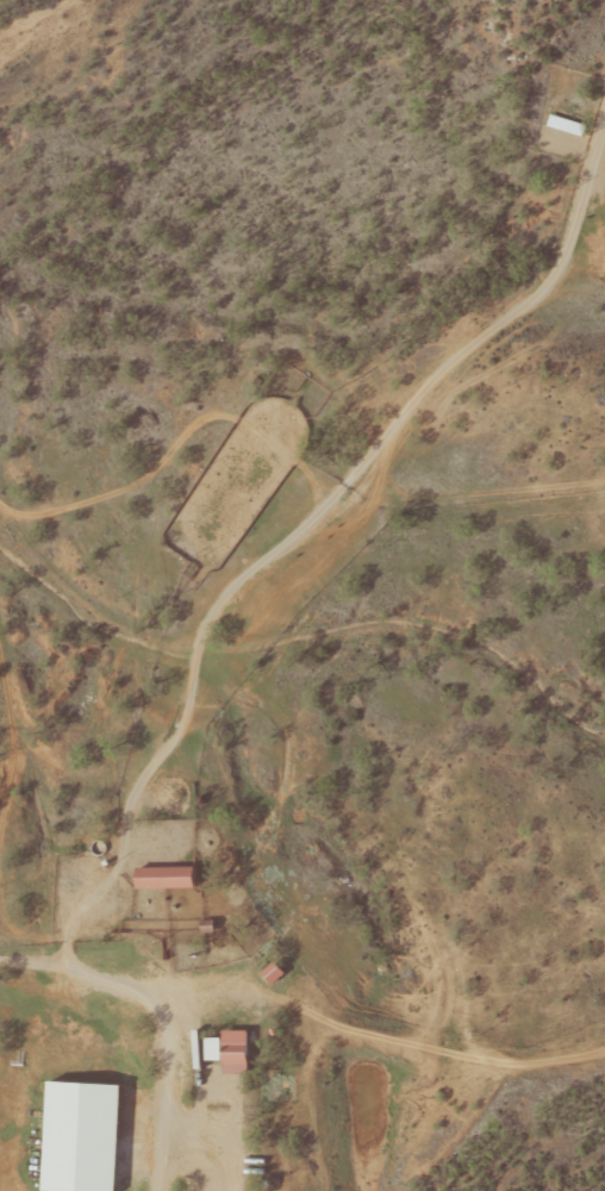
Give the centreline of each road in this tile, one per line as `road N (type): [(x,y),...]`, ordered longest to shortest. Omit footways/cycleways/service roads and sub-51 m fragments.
road 1 (residential): [(125,1190),(138,1053),(107,961),(113,822),(235,537),(512,319),(604,312)]
road 2 (residential): [(512,319),(591,0)]

